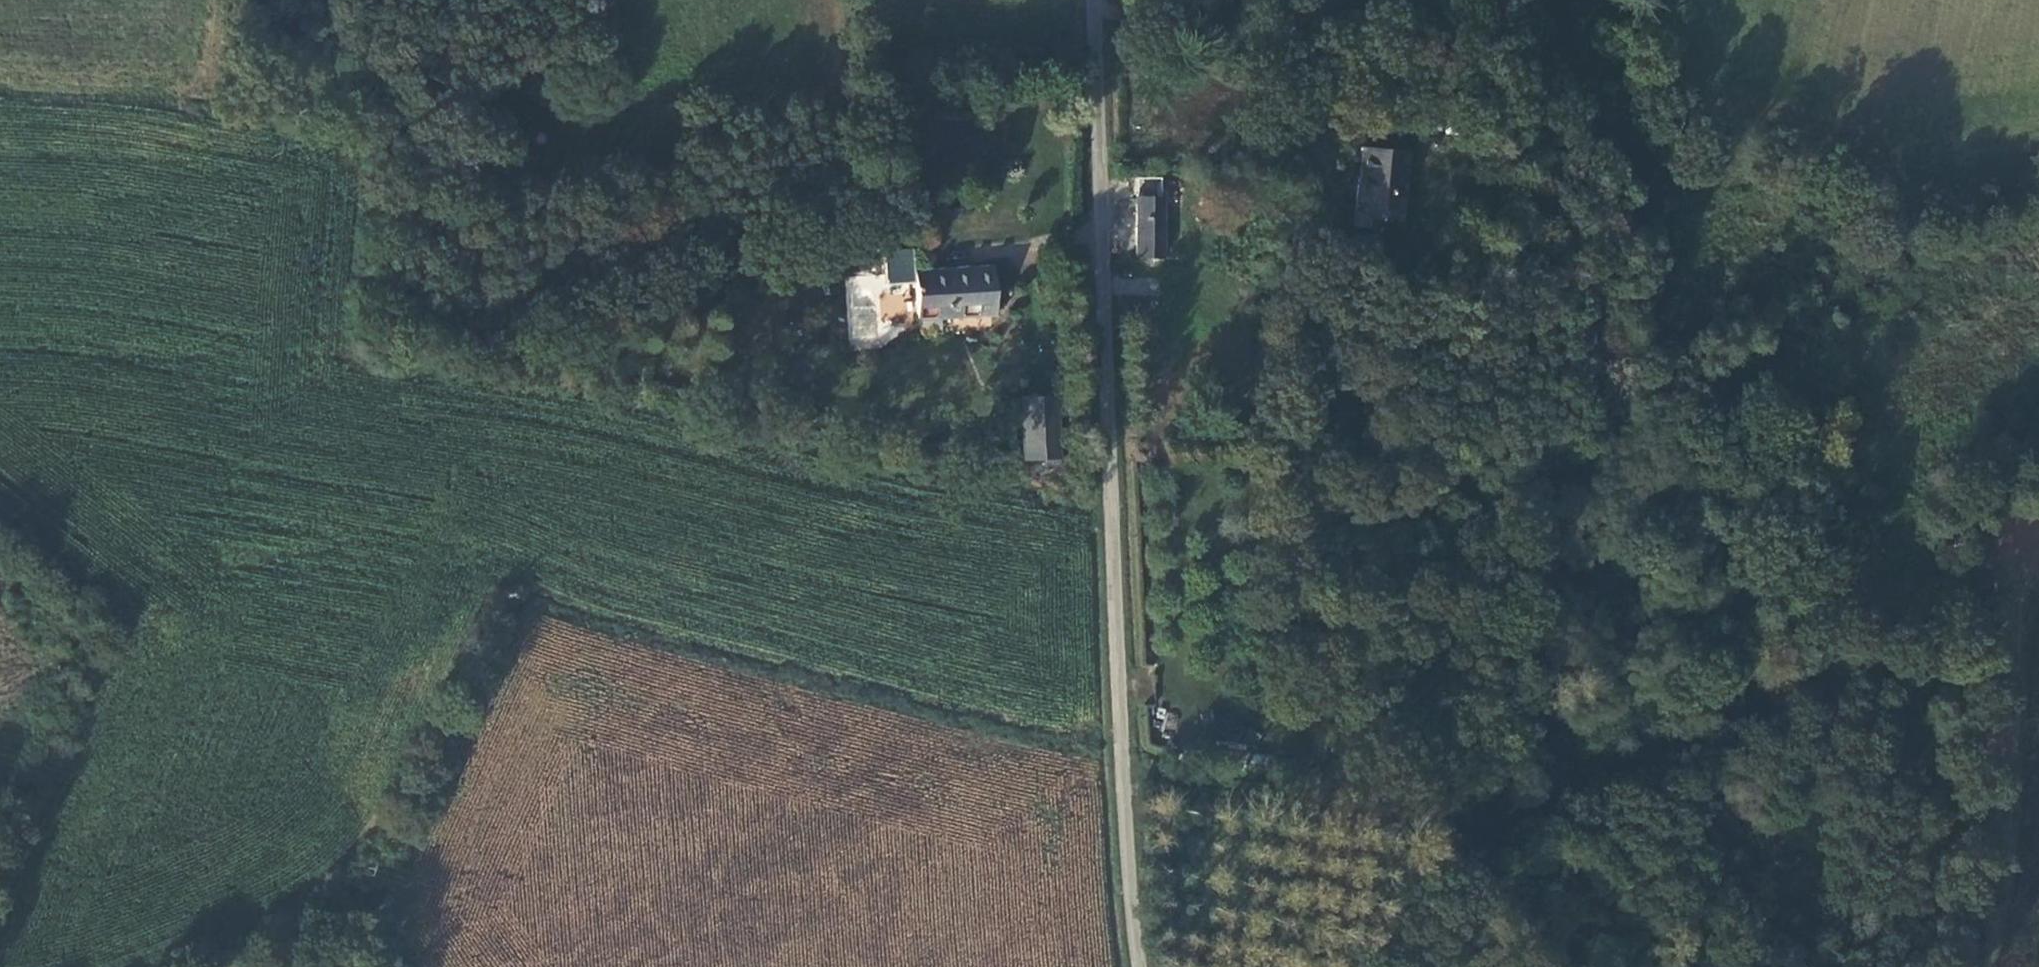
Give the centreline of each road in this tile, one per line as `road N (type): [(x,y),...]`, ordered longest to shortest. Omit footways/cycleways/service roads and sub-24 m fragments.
road 1 (unclassified): [(1140,966),(1122,749),(1093,0)]

